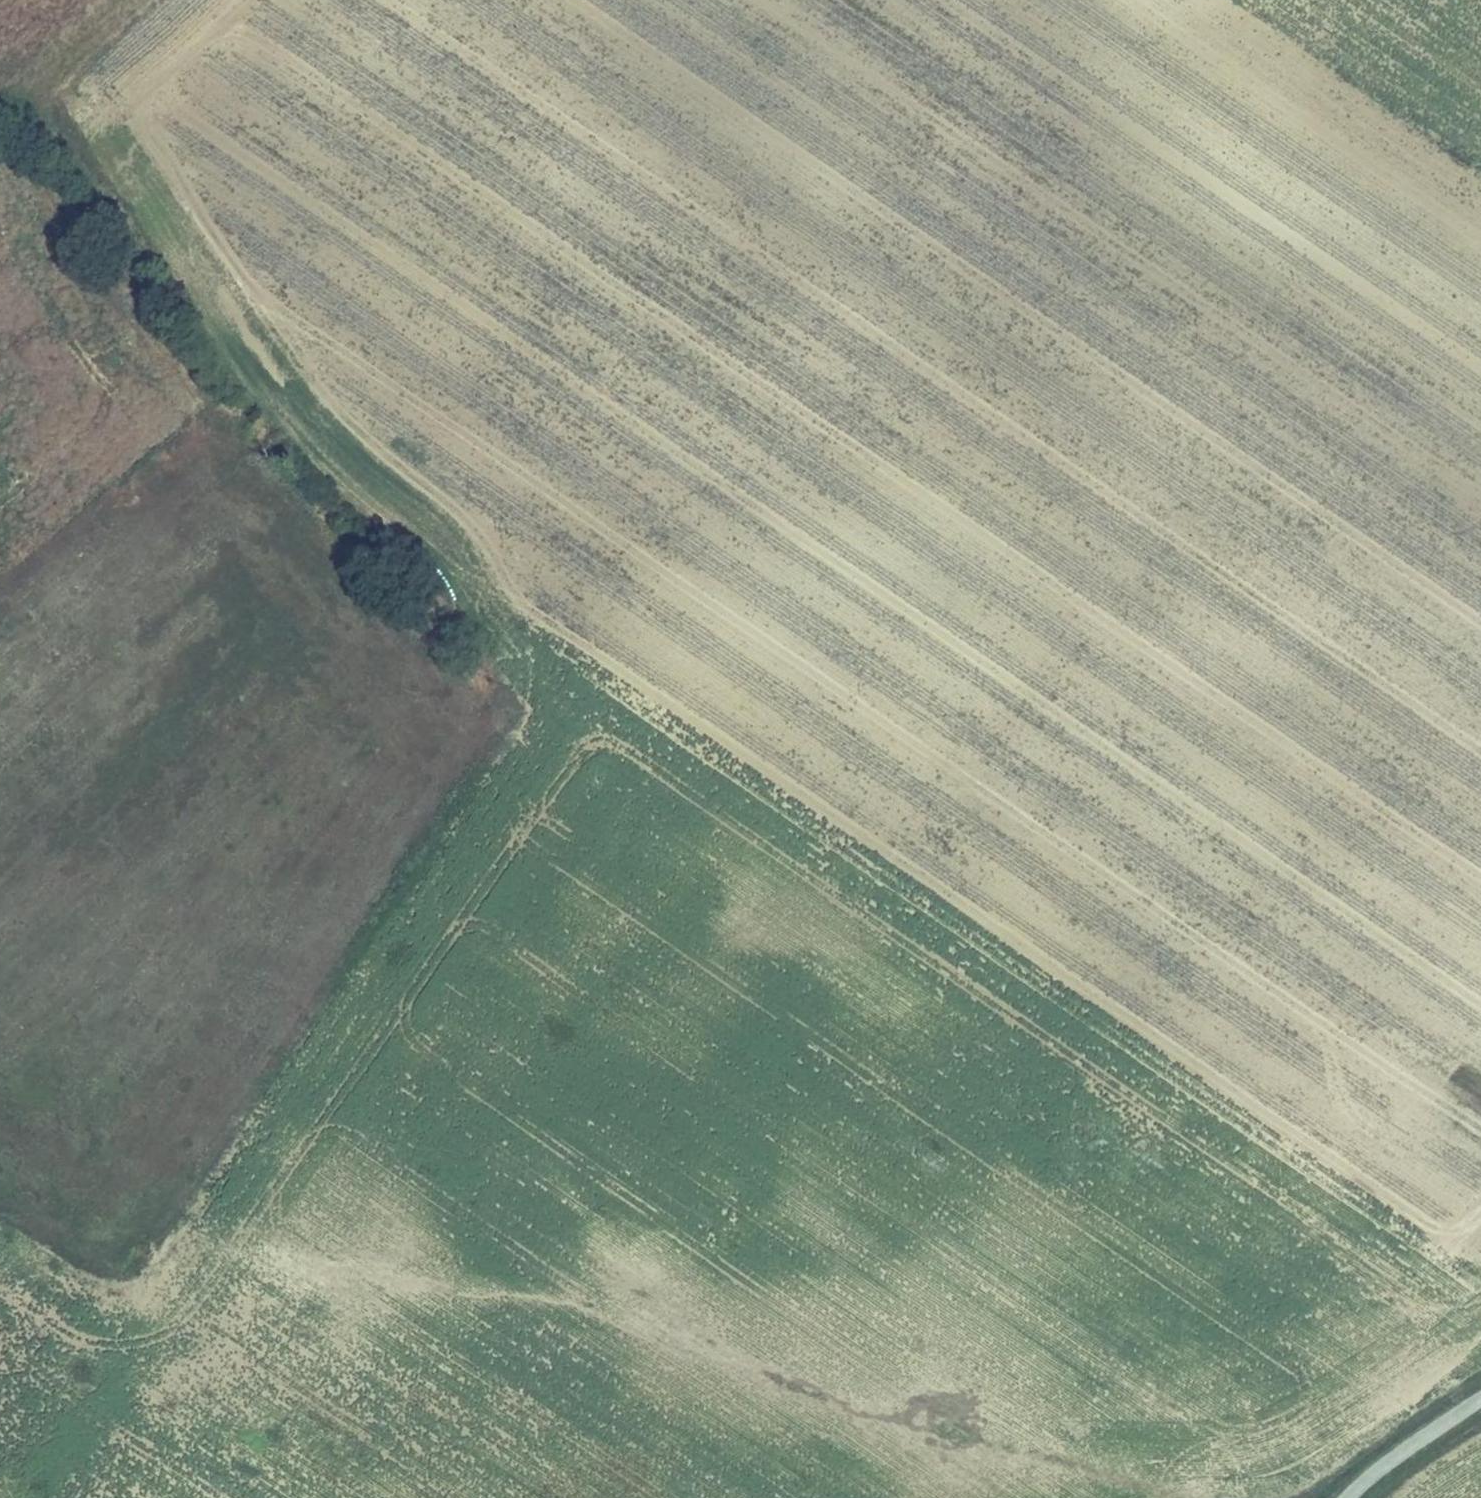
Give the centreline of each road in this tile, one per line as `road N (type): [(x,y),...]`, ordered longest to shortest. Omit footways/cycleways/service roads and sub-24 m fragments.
road 1 (unclassified): [(1321,1497),(1480,1380)]

